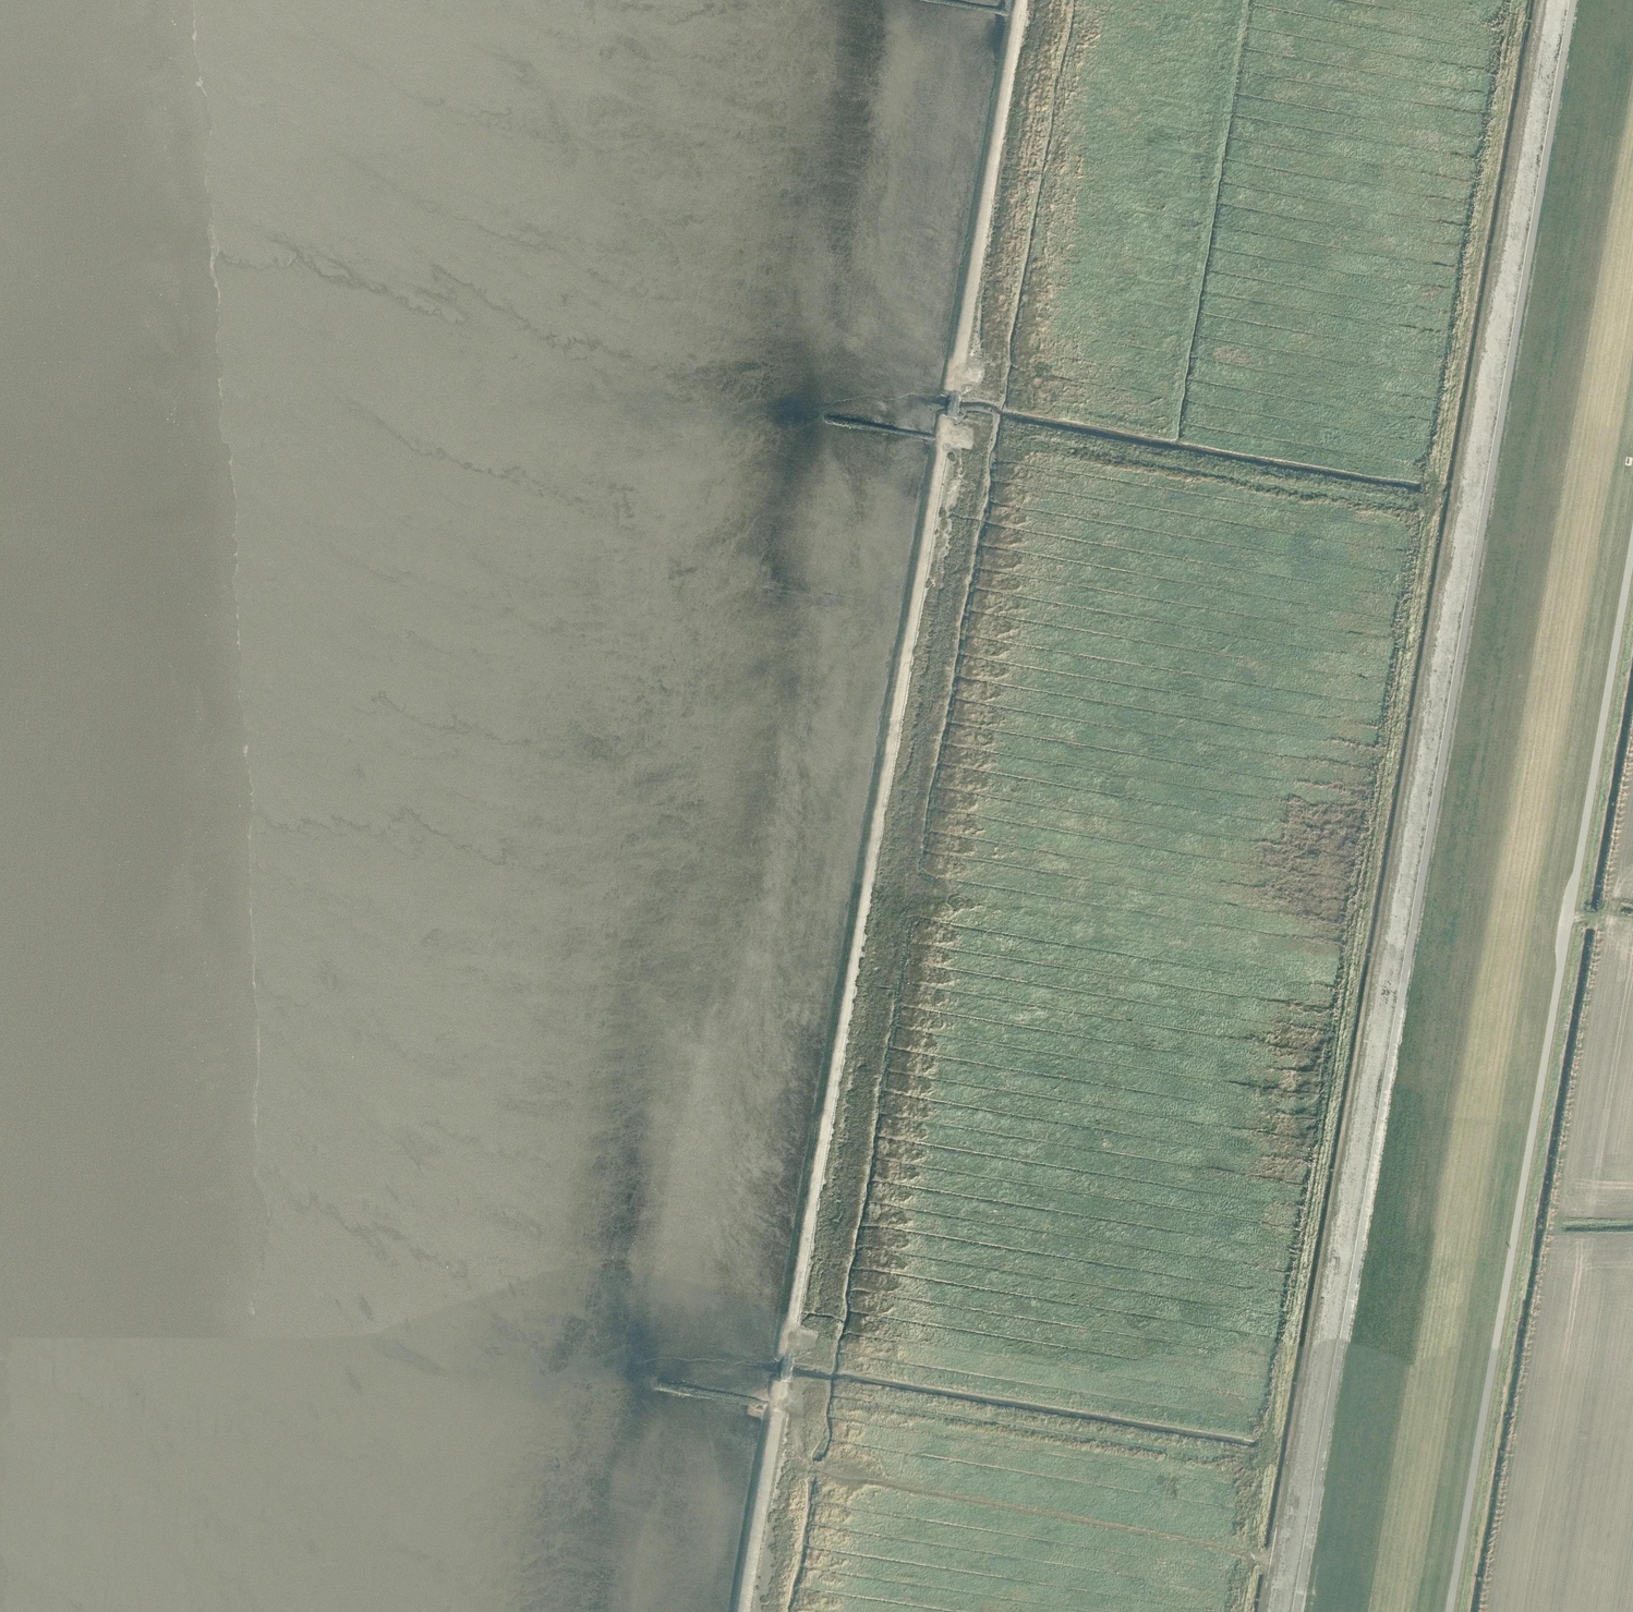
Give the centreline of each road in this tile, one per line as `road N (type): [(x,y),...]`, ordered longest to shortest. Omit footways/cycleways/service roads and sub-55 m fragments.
road 1 (track): [(1584,0),(1298,1611)]
road 2 (track): [(1453,1611),(1632,554)]

